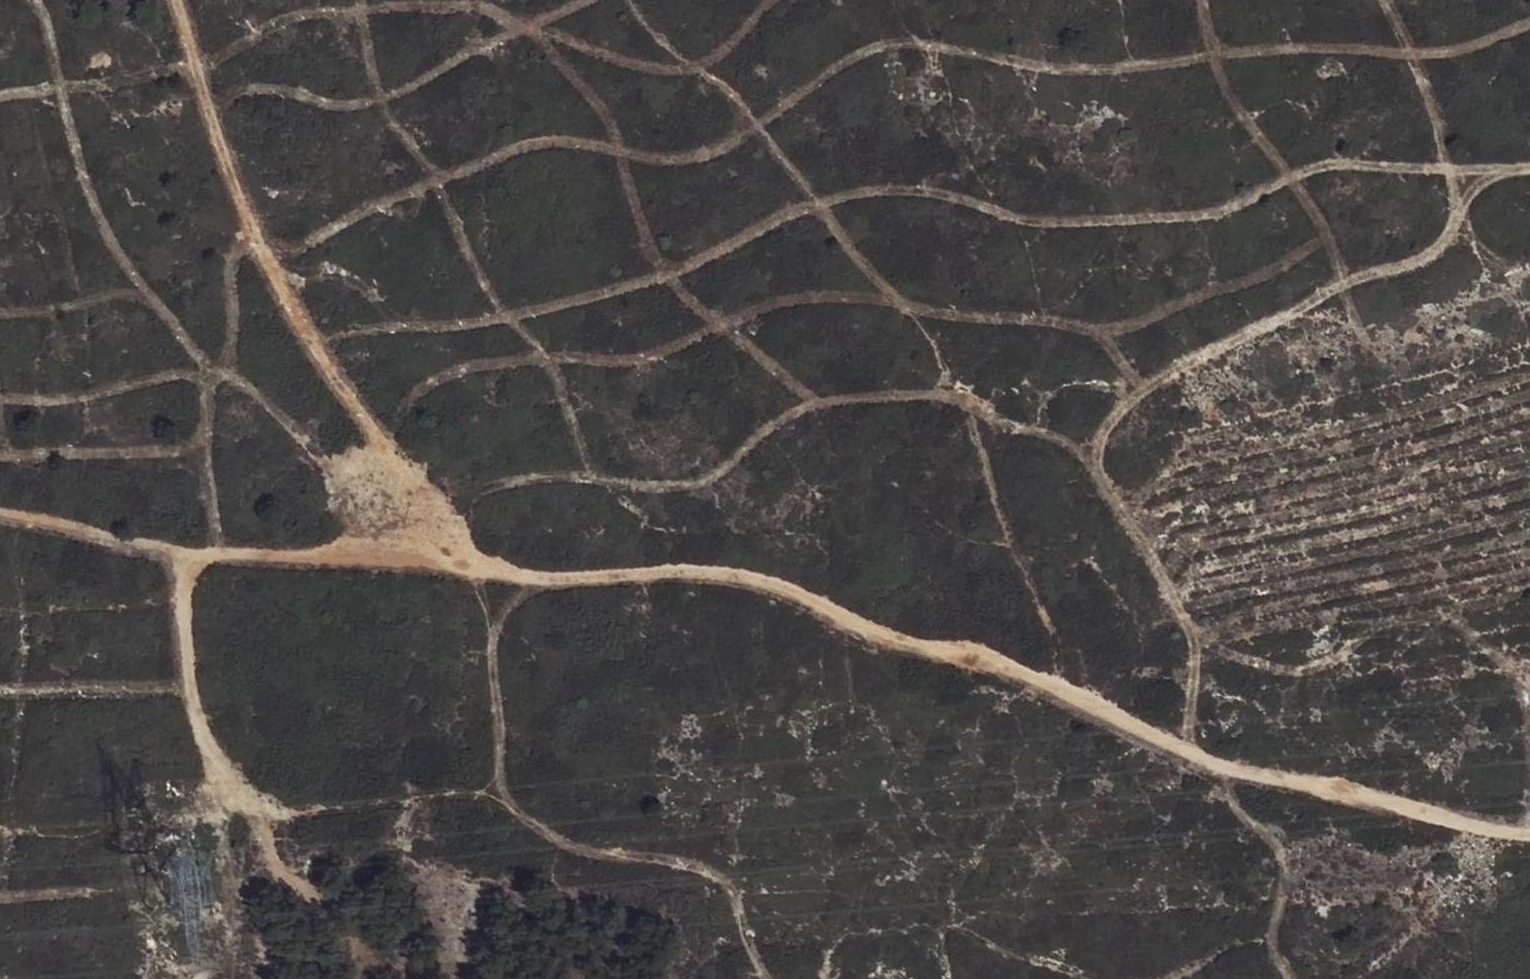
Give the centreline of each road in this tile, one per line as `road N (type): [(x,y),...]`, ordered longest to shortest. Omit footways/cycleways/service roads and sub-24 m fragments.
road 1 (track): [(0,510),(199,548),(520,574),(704,562),(779,565),(905,638),(1046,676),(1176,742),(1280,772),(1351,779),(1486,833),(1529,836)]
road 2 (track): [(177,0),(231,182),(284,305),(465,540),(520,574)]

